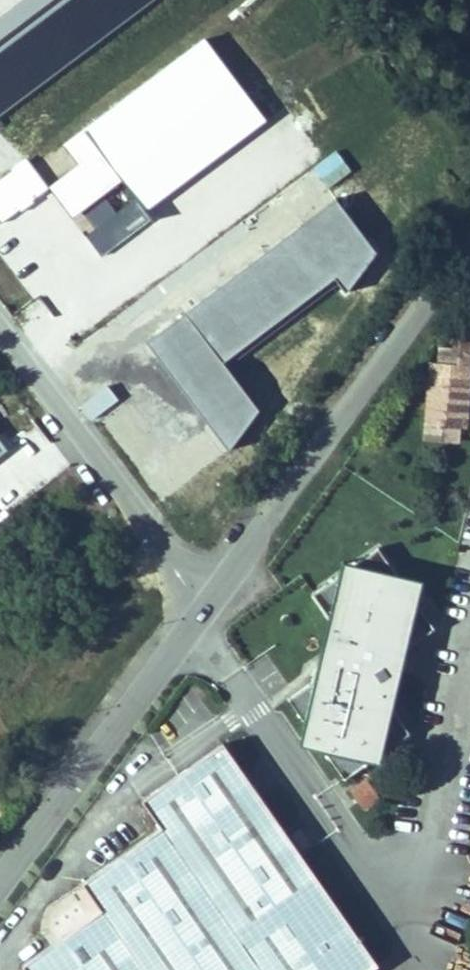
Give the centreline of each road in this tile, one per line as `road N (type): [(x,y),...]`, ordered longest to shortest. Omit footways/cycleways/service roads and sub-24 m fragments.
road 1 (residential): [(203,607),(469,252)]
road 2 (residential): [(203,607),(0,332)]
road 3 (residential): [(0,879),(203,607)]

